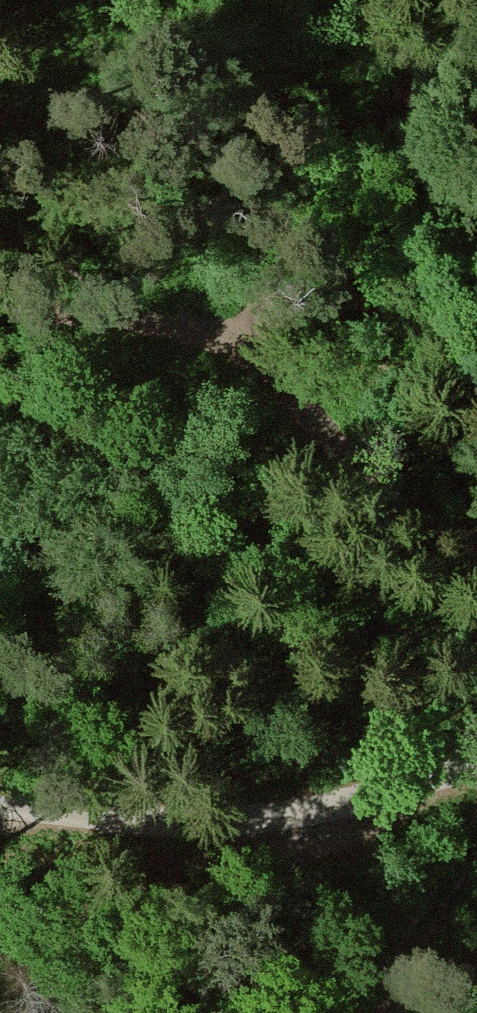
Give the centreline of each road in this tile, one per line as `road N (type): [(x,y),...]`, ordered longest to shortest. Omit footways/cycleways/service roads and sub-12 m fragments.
road 1 (track): [(476,764),(278,820),(155,827),(0,807)]
road 2 (track): [(247,333),(318,423),(476,538)]
road 3 (track): [(476,10),(320,186)]
road 4 (track): [(476,830),(431,918),(397,1012)]
road 5 (track): [(320,186),(266,268),(247,333)]

